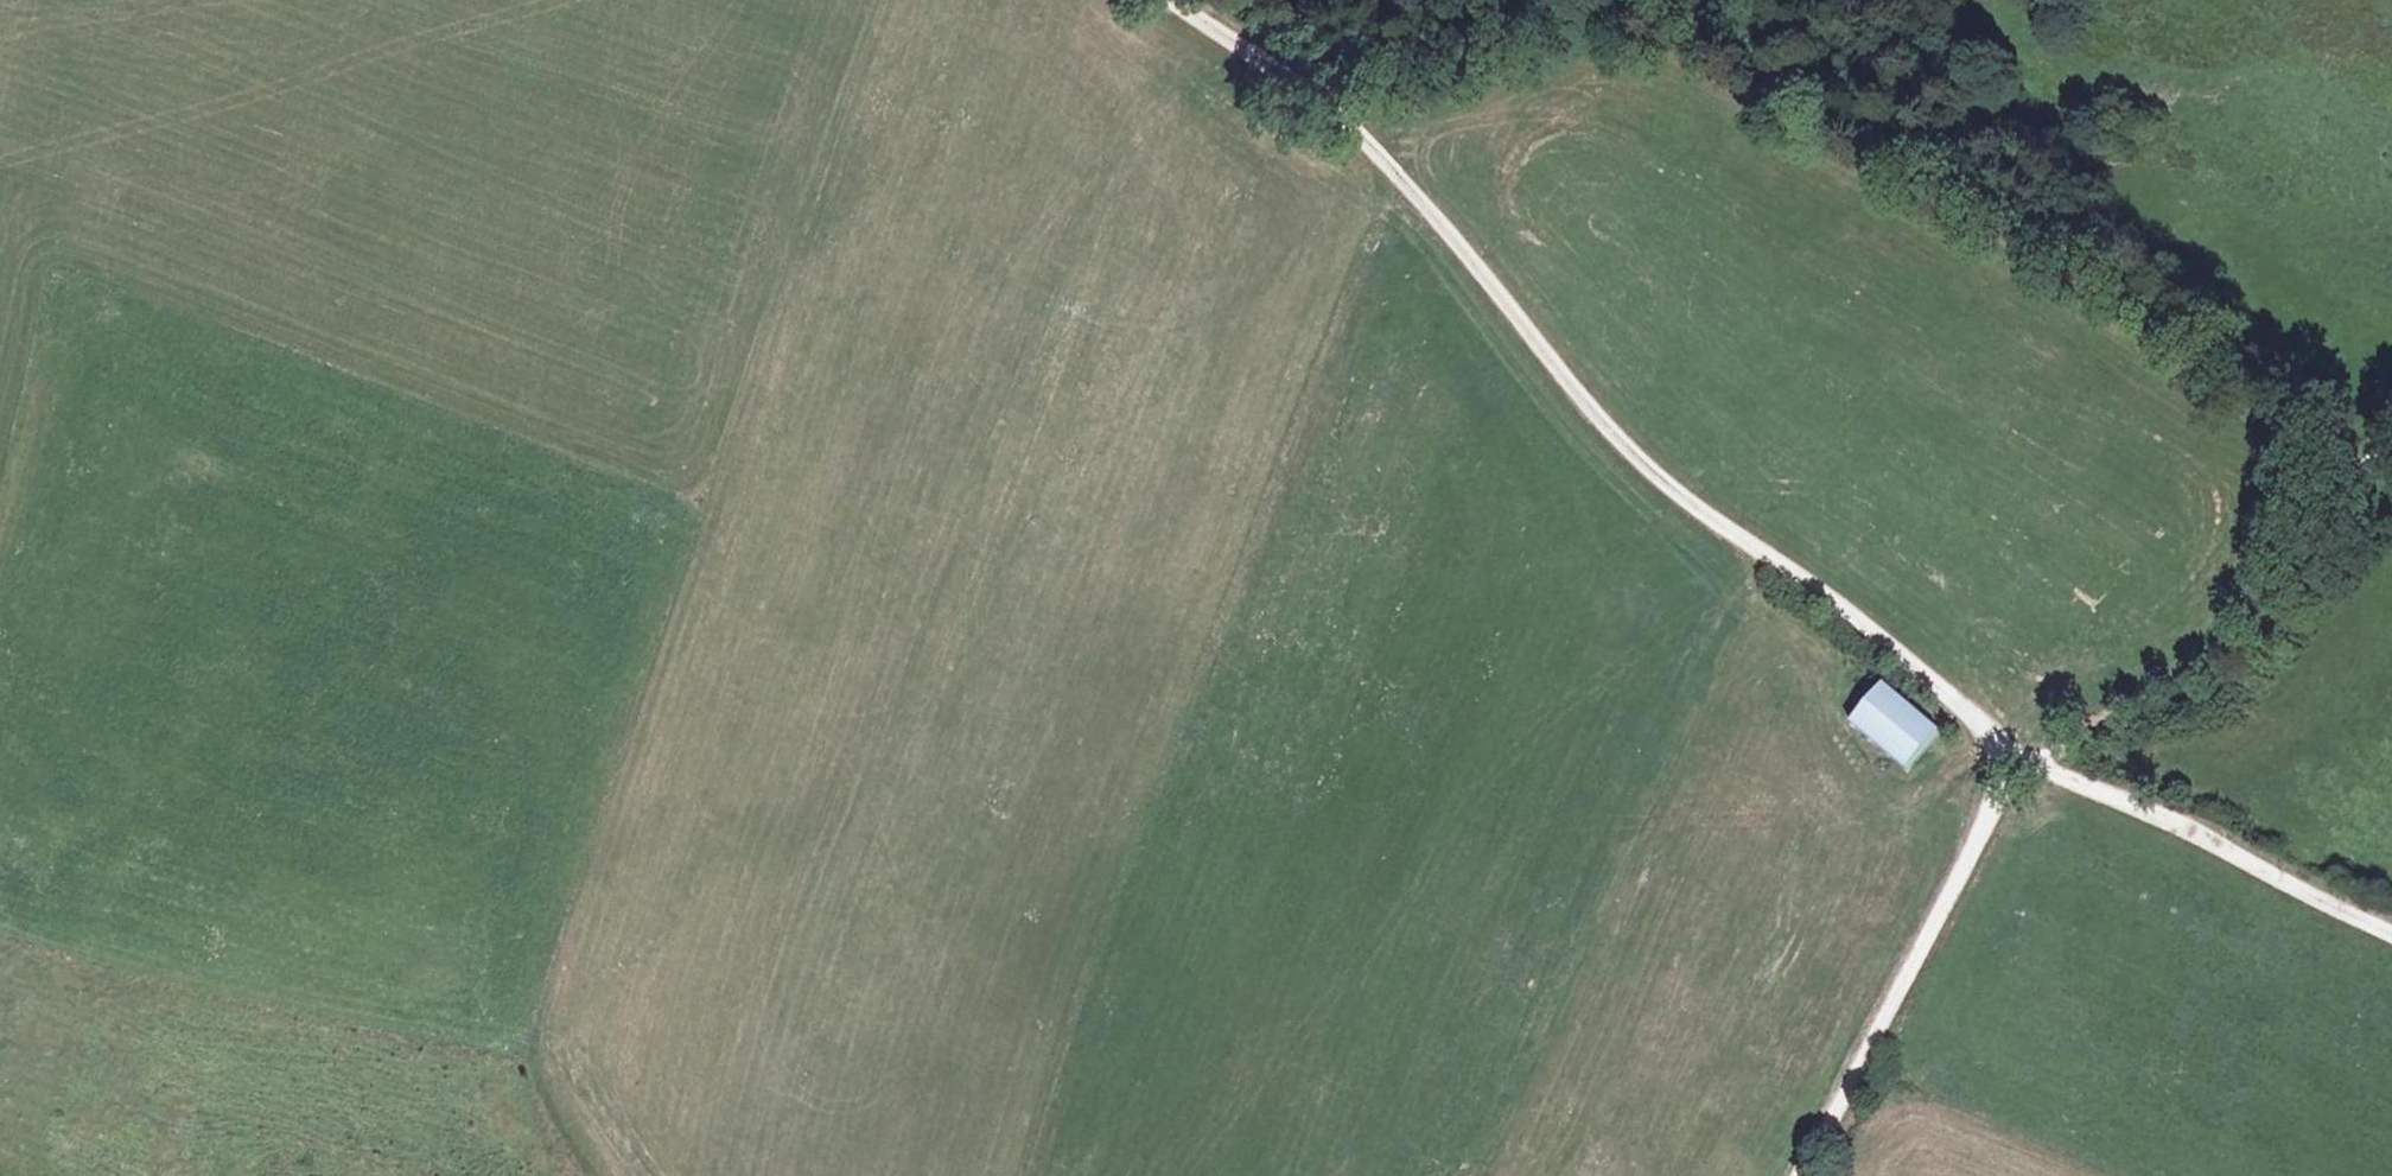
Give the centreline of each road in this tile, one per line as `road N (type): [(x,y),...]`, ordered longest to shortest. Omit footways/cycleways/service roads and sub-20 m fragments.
road 1 (track): [(2010,760),(1851,613),(1654,471),(1590,408),(1433,212),(1346,121),(1177,0)]
road 2 (track): [(2391,429),(2326,503),(2255,657),(2178,711),(2010,760)]
road 3 (track): [(2010,760),(1803,1175)]
road 4 (track): [(2391,932),(2185,826),(2010,760)]

